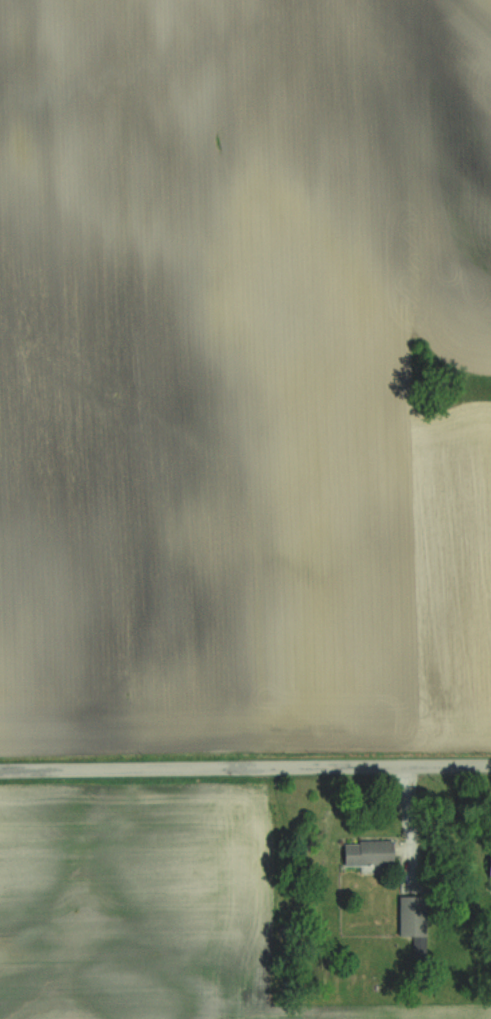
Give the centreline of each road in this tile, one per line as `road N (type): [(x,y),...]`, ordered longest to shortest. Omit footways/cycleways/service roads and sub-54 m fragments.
road 1 (residential): [(0,770),(490,765)]

